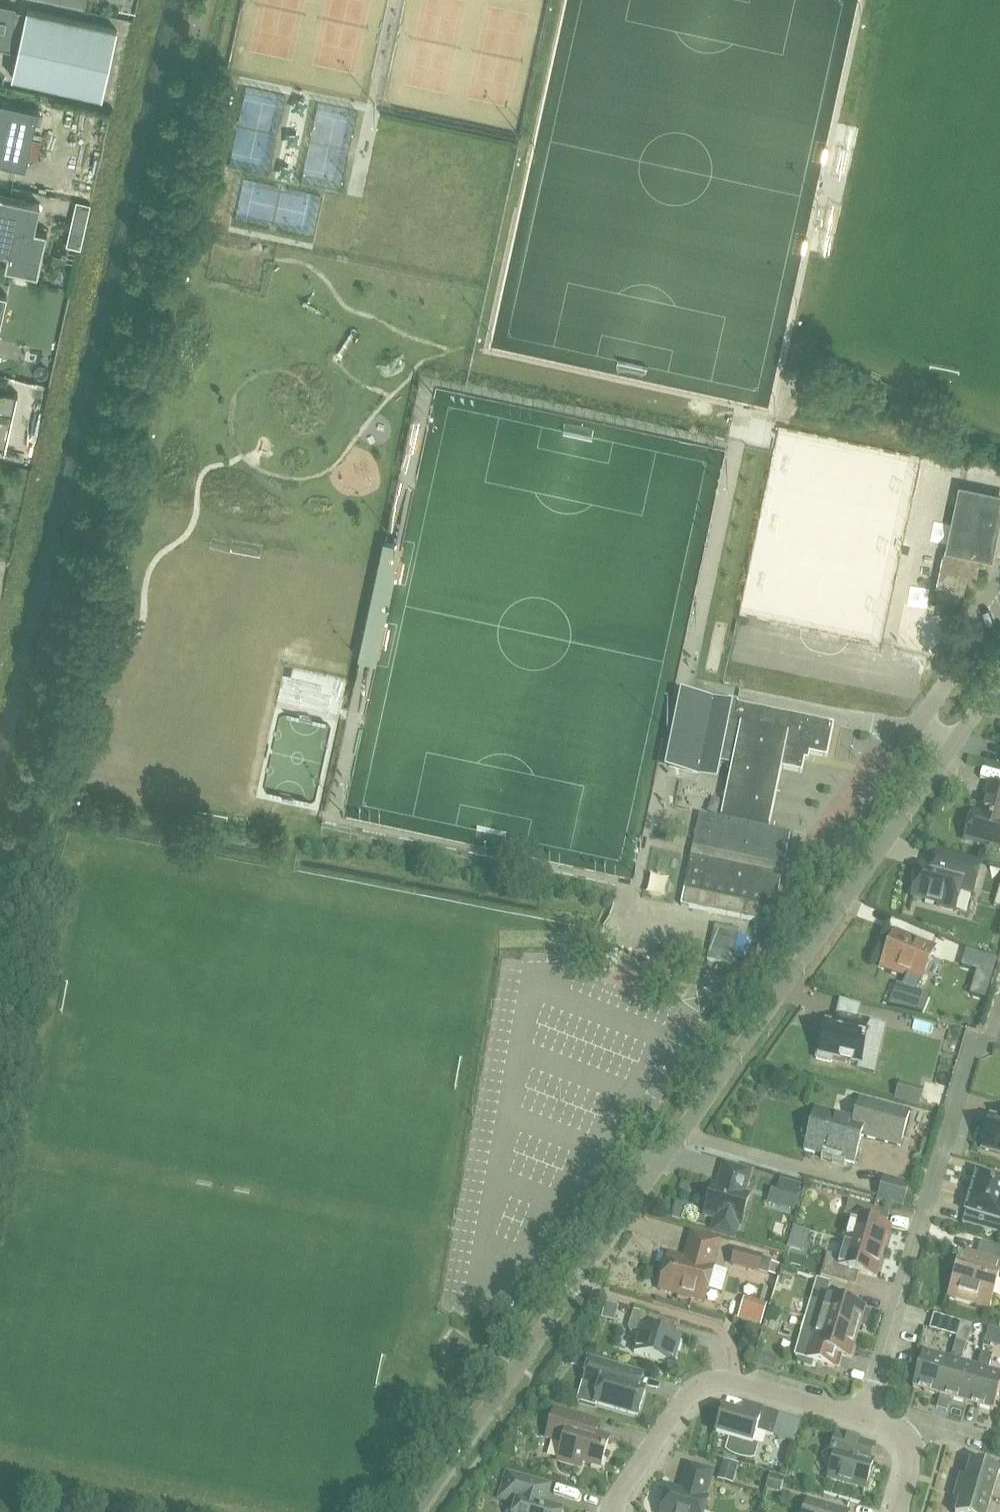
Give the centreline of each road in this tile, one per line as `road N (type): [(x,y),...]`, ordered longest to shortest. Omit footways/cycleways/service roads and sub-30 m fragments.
road 1 (residential): [(415,1511),(999,675)]
road 2 (residential): [(868,1419),(968,1071),(999,1013)]
road 3 (residential): [(615,1511),(685,1402),(715,1382),(738,1383)]
road 4 (residential): [(868,1419),(738,1383)]

